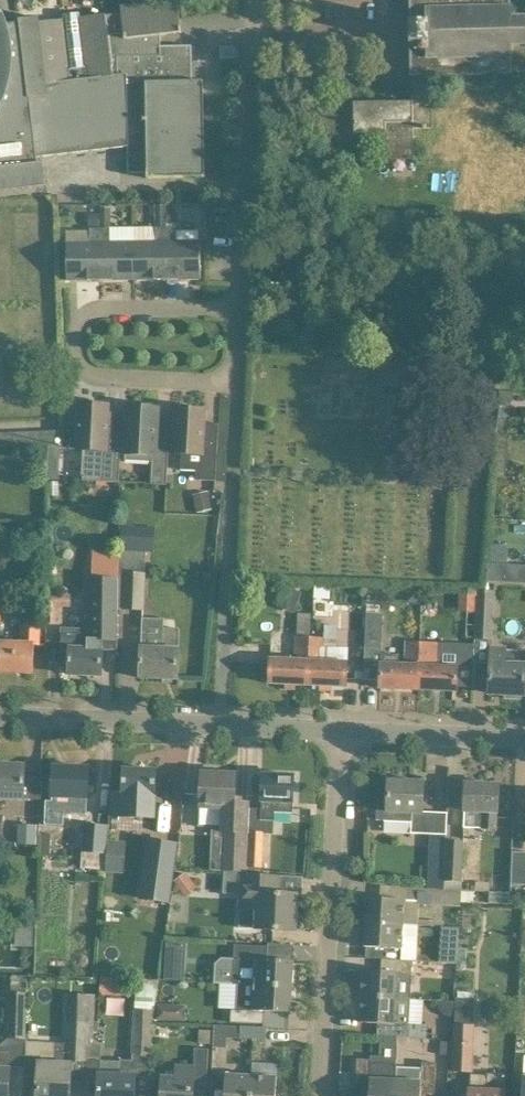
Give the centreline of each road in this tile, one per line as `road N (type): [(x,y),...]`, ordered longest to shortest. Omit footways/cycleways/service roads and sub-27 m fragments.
road 1 (residential): [(236,379),(95,376),(79,361),(78,324),(91,307),(238,307)]
road 2 (residential): [(320,1095),(340,729)]
road 3 (residential): [(340,729),(0,714)]
road 4 (residential): [(238,307),(253,0)]
road 5 (residential): [(524,738),(340,729)]

